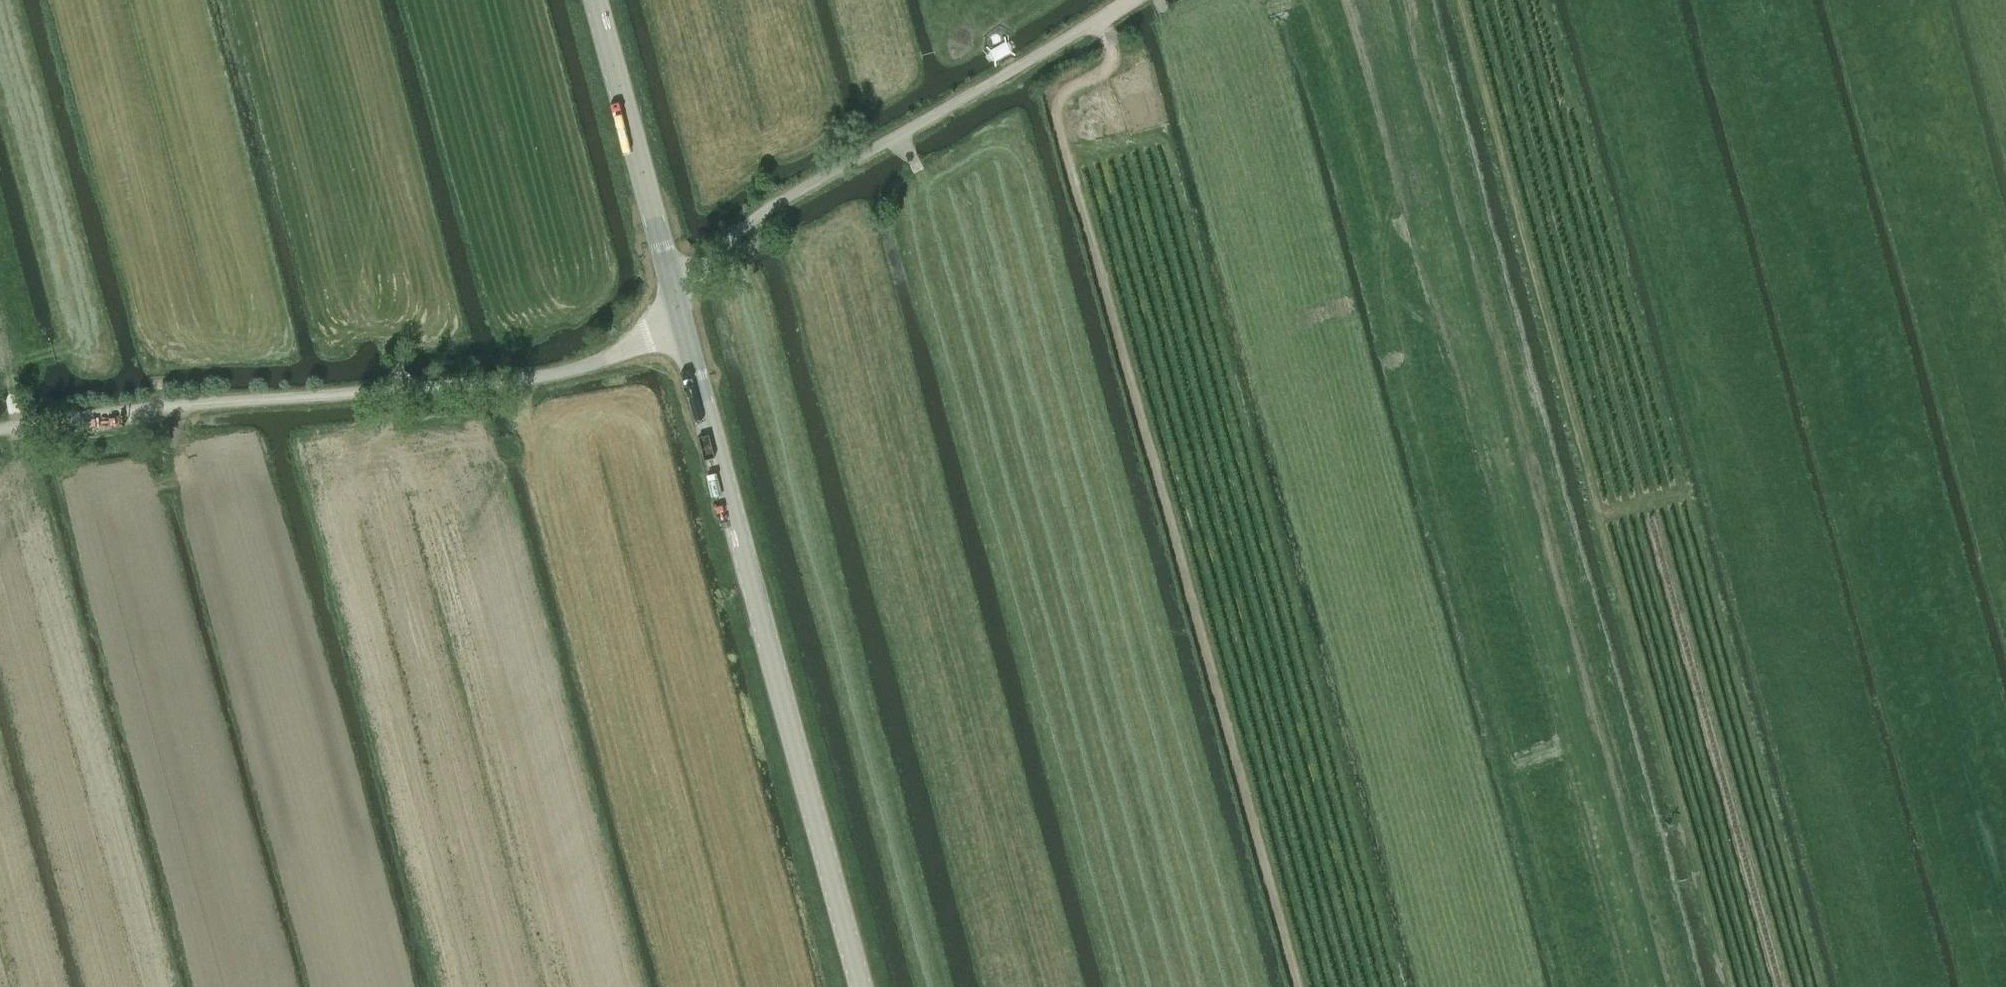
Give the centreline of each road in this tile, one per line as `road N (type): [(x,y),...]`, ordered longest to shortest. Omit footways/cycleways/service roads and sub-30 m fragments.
road 1 (tertiary): [(862,986),(595,0)]

